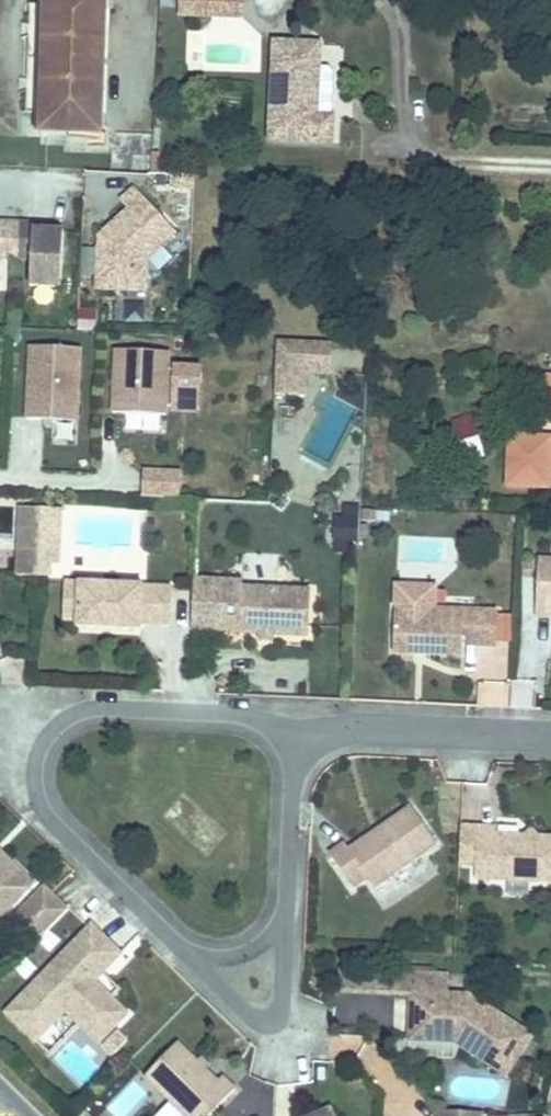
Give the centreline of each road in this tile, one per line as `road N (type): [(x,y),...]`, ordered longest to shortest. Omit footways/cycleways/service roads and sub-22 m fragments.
road 1 (residential): [(296,720),(72,711),(41,749),(55,805),(179,928),(274,996)]
road 2 (residential): [(274,996),(296,720)]
road 3 (residential): [(550,725),(296,720)]

